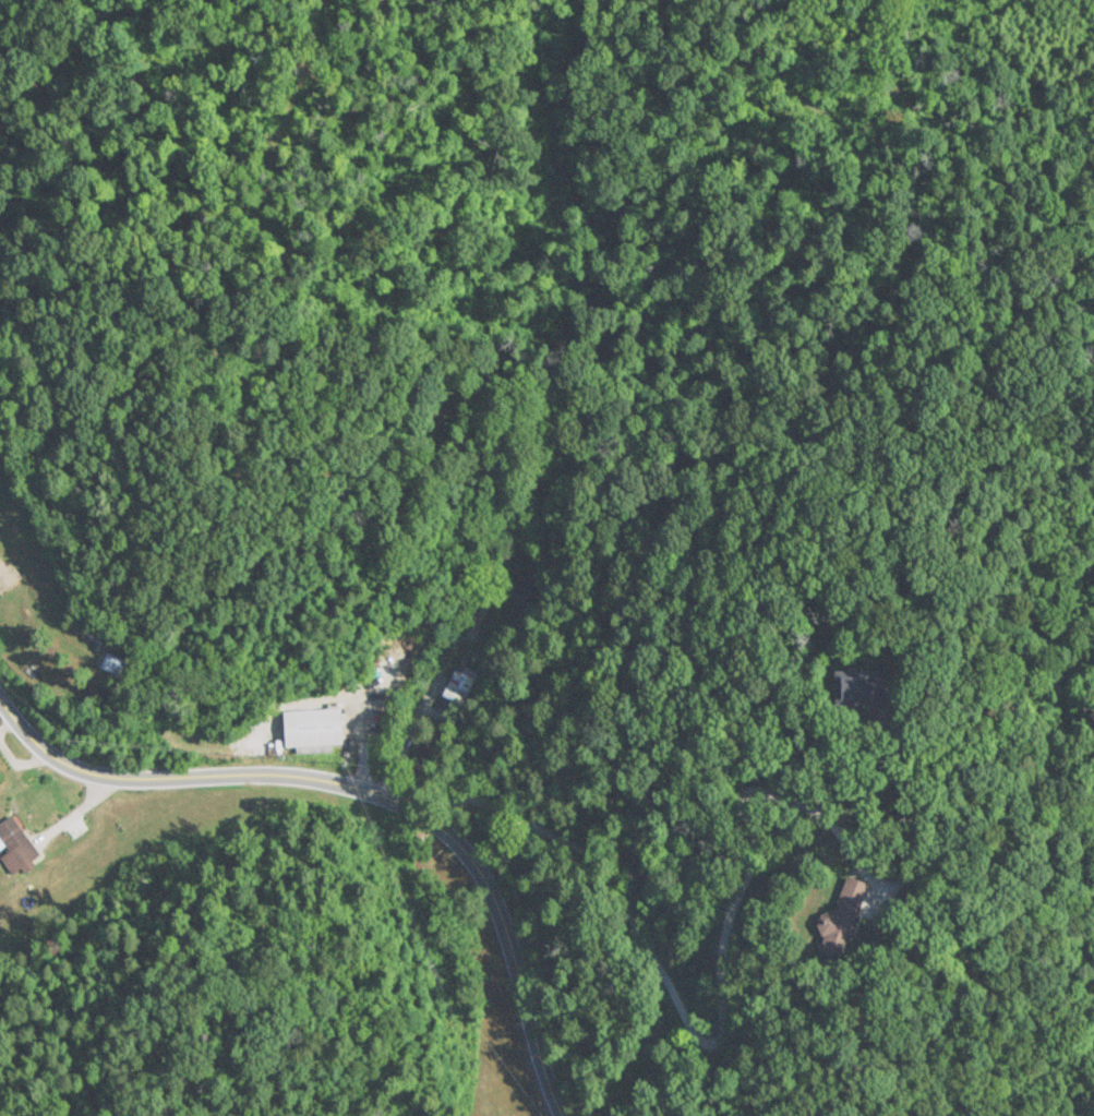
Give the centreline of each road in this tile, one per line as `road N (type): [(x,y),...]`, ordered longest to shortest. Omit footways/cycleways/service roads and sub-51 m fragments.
road 1 (residential): [(559,1115),(503,911),(458,833),(417,807),(315,780),(77,772),(37,747),(0,698)]

